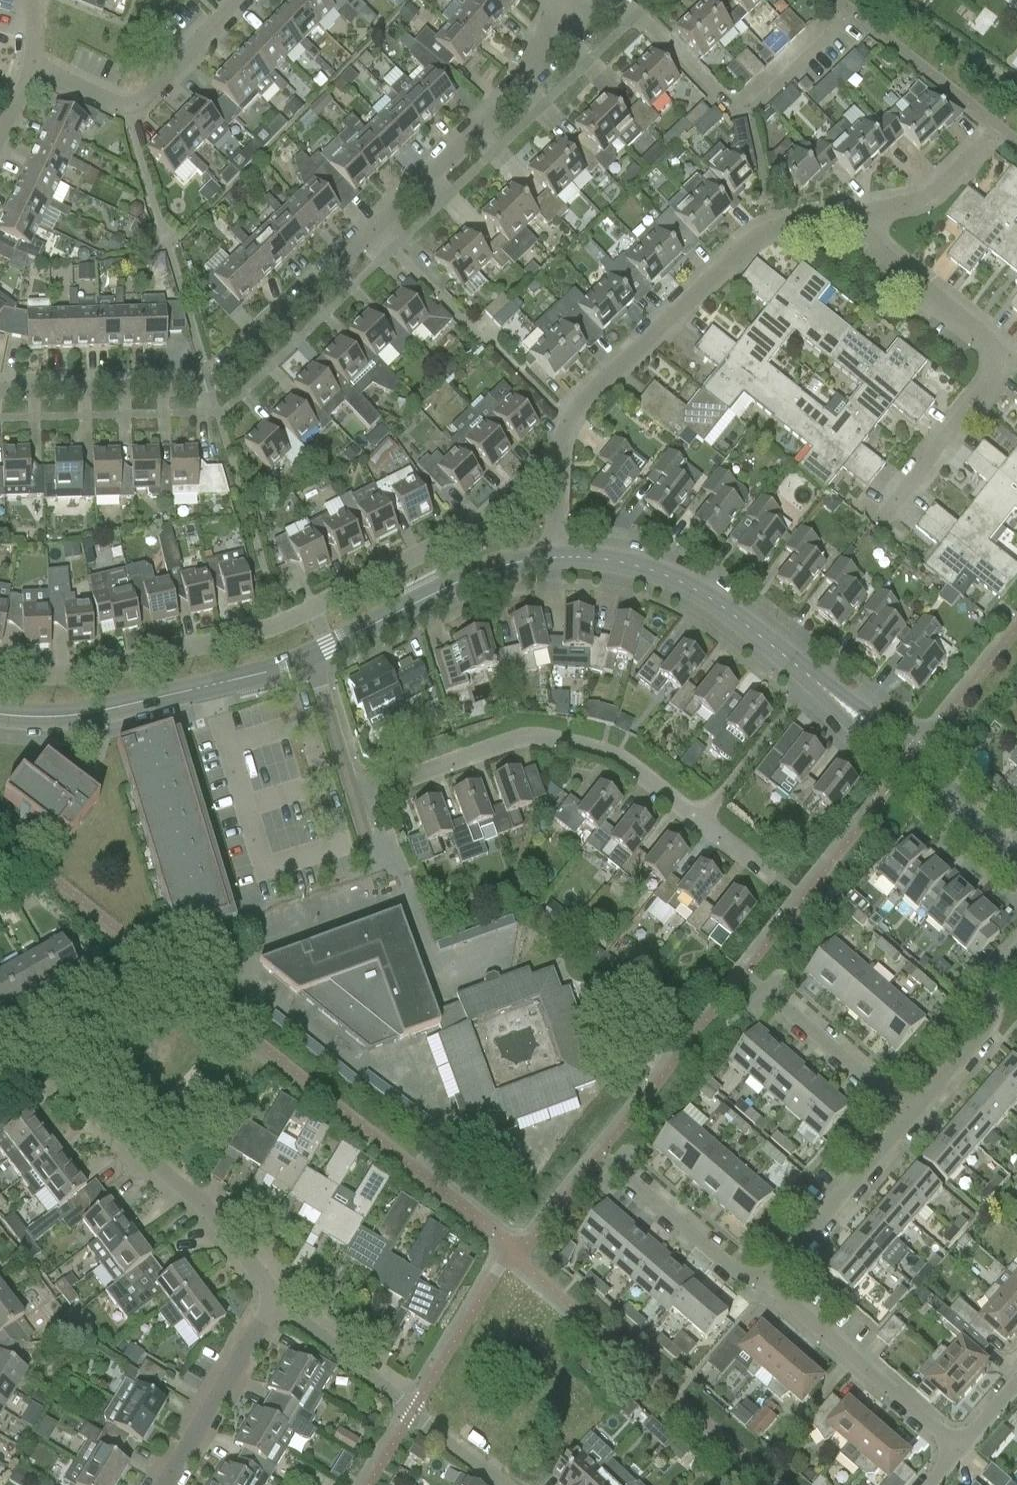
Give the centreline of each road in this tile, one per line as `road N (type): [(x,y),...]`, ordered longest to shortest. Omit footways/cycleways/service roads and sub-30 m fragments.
road 1 (residential): [(0,389),(197,386),(221,377),(508,103),(570,18),(547,0)]
road 2 (residential): [(0,673),(106,668),(280,625),(477,525),(533,473),(556,463)]
road 3 (residential): [(556,463),(566,420),(580,403),(759,230),(864,209)]
road 4 (residential): [(351,798),(534,739),(582,743),(630,767),(703,825)]
road 5 (tertiary): [(0,715),(72,717),(310,657)]
road 6 (residential): [(272,1297),(191,1198),(52,1080)]
road 7 (residential): [(272,1297),(503,1484)]
road 8 (tertiary): [(556,557),(622,560),(683,579),(810,677)]
road 9 (tertiary): [(310,657),(461,579),(556,557)]
road 10 (residential): [(961,1449),(766,1284)]
road 11 (residential): [(32,69),(132,104),(237,0)]
road 12 (residential): [(911,1117),(766,1284)]
road 13 (residential): [(161,1484),(272,1297)]
road 14 (residential): [(864,209),(872,247),(1000,364)]
road 15 (tertiary): [(979,831),(924,748),(833,692)]
road 16 (tertiary): [(833,692),(900,779),(979,831)]
road 17 (residential): [(1016,954),(1003,969),(987,1030),(911,1117)]
road 18 (residential): [(766,1284),(736,1280),(617,1172)]
road 19 (residential): [(911,1117),(769,993)]
road 20 (residential): [(890,512),(1000,364)]
road 21 (residential): [(703,825),(810,677)]
road 22 (residential): [(310,657),(351,798)]

